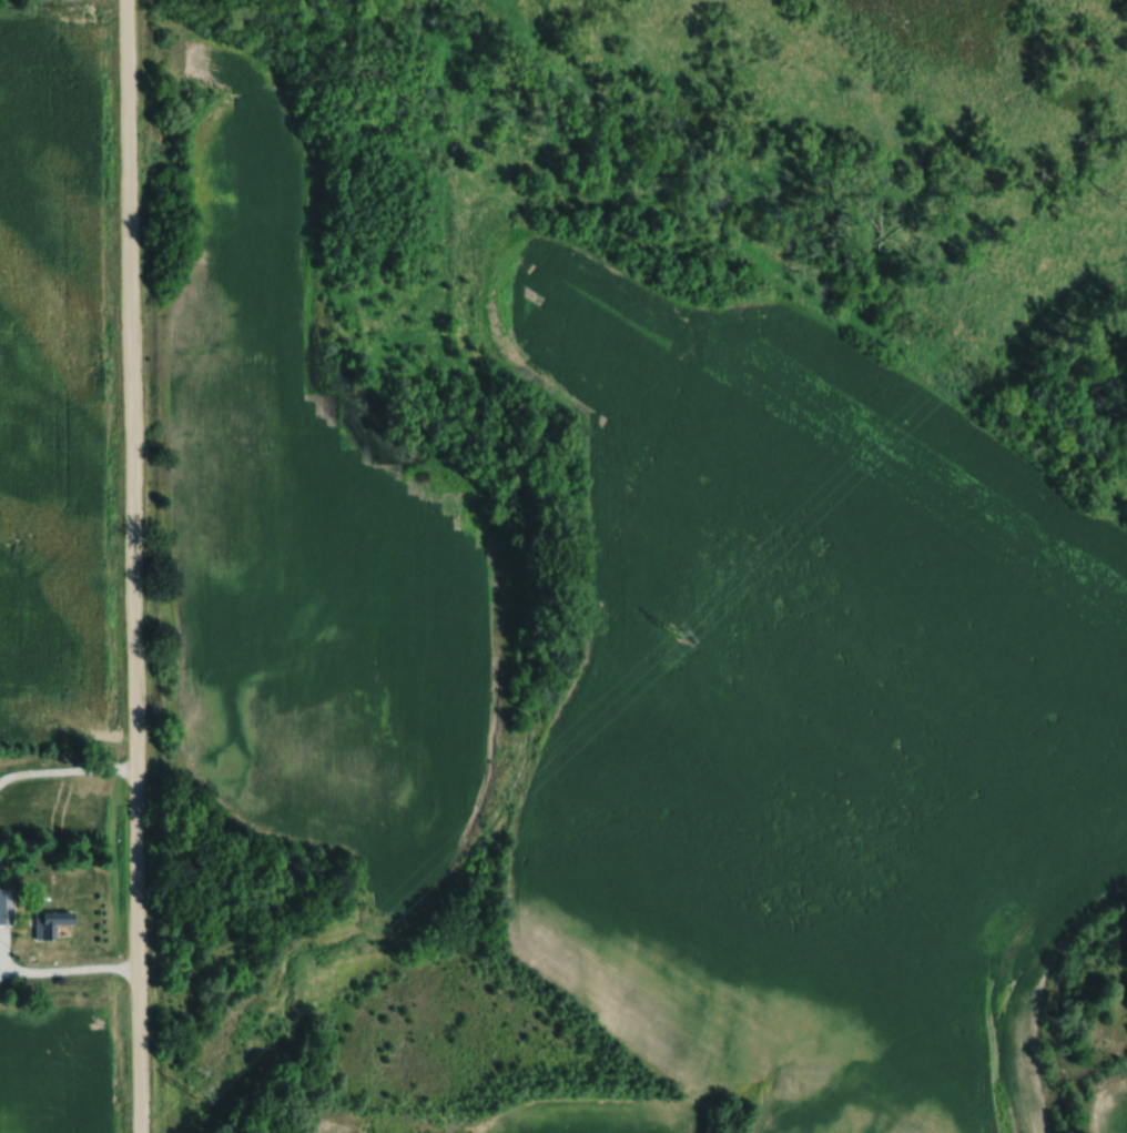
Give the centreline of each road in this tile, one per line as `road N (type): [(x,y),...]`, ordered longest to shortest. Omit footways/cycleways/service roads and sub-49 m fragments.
road 1 (residential): [(141,1132),(126,0)]

